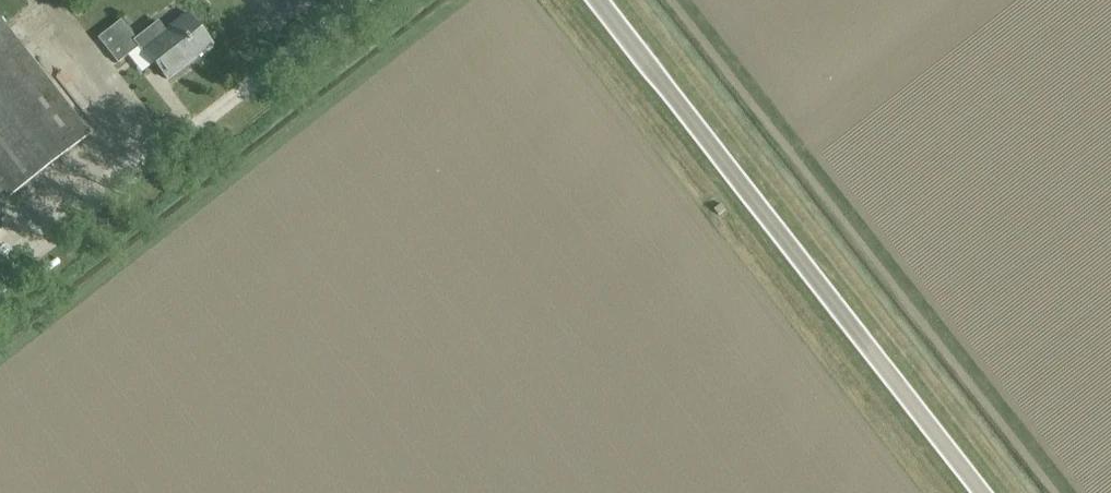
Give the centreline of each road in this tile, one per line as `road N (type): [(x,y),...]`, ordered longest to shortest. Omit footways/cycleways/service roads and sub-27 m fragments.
road 1 (unclassified): [(982,492),(598,0)]

